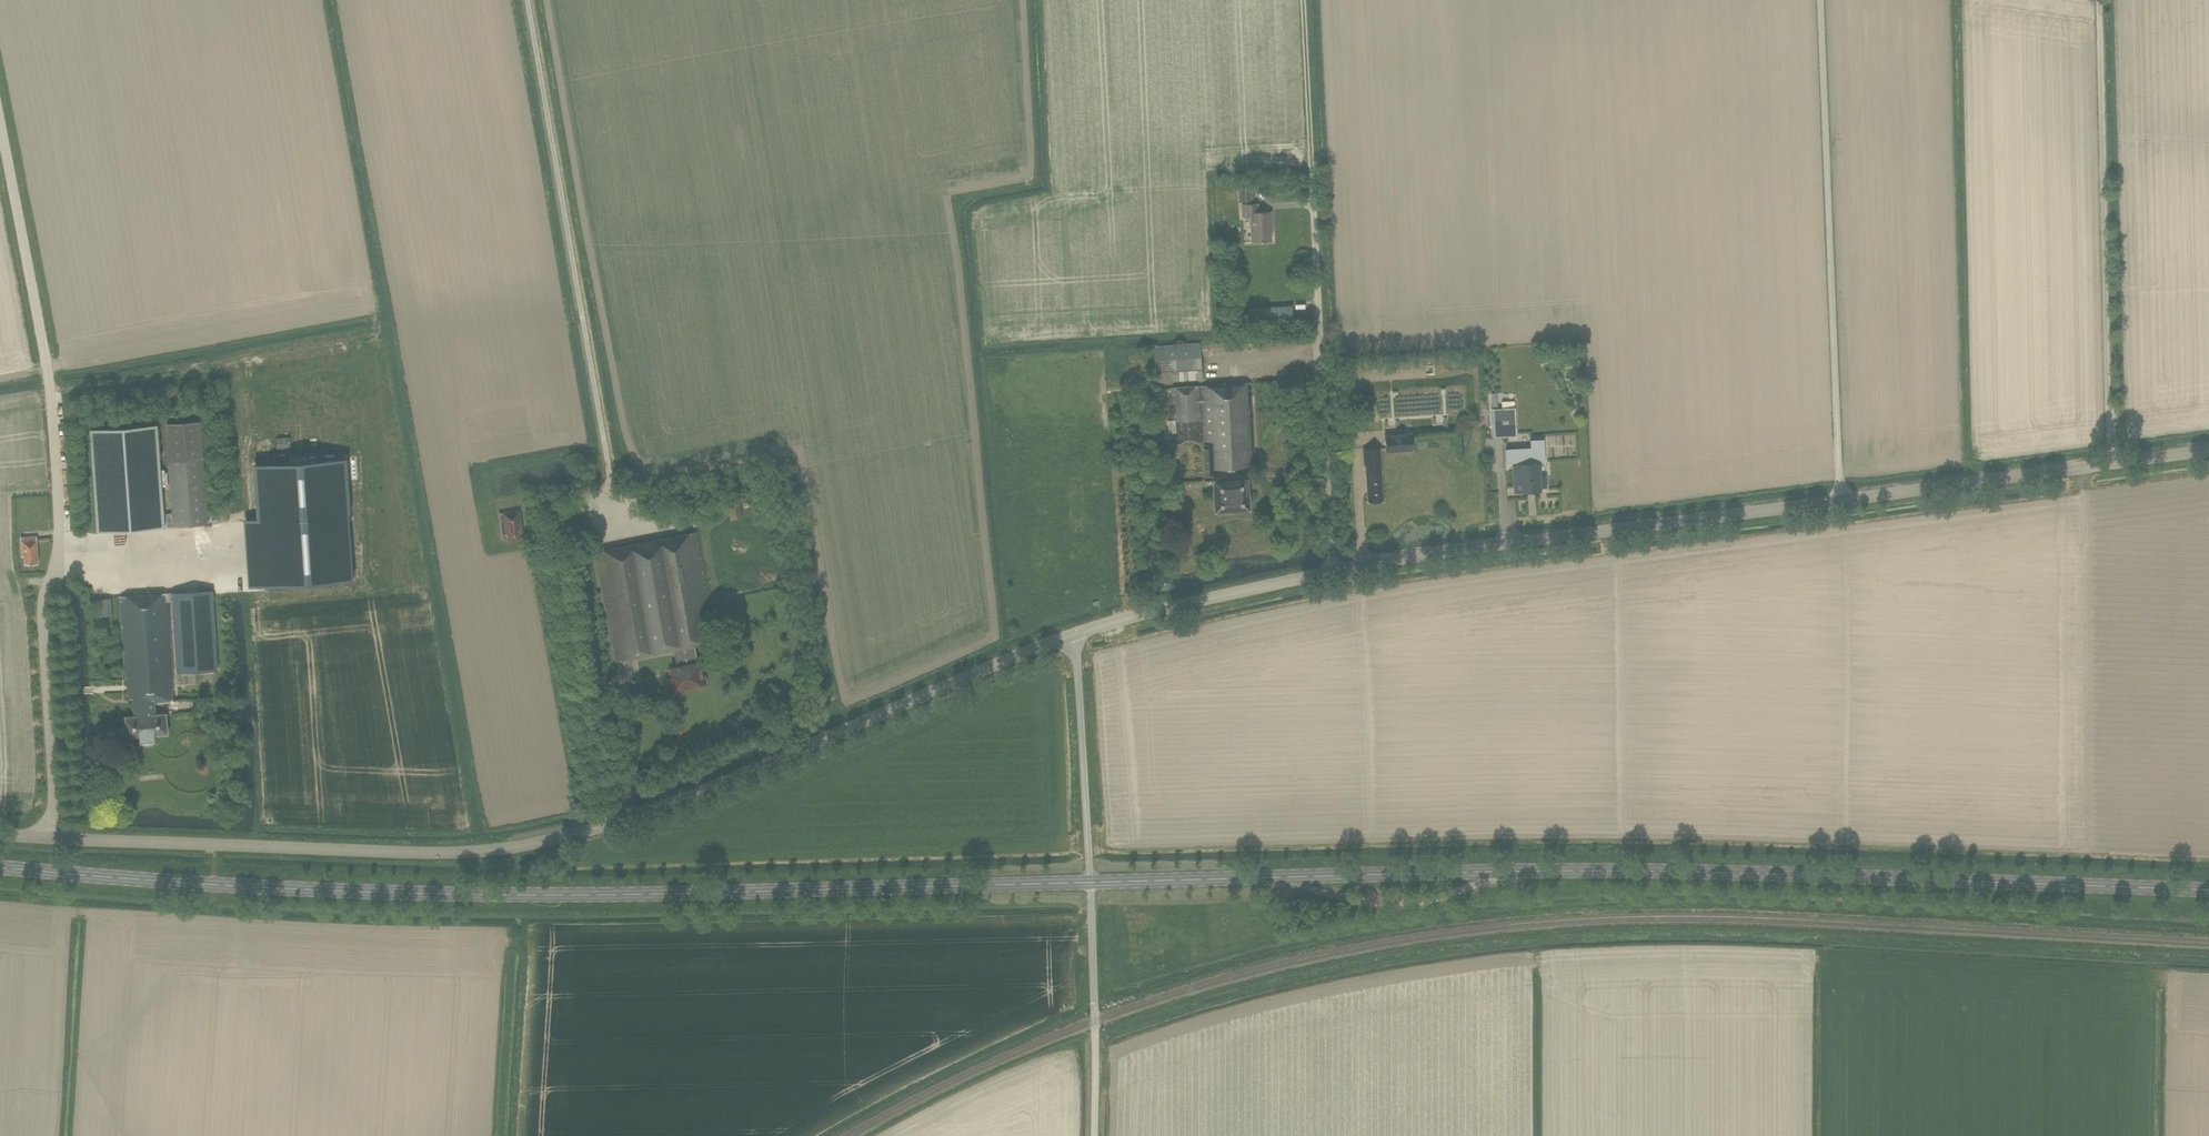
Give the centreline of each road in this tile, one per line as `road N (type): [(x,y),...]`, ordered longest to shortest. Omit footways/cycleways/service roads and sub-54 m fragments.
road 1 (primary): [(1090,883),(1600,871),(2208,890)]
road 2 (primary): [(0,867),(527,895),(1090,883)]
road 3 (tertiary): [(57,835),(477,853),(533,844),(645,813),(1074,636)]
road 4 (tertiary): [(1332,571),(2208,453)]
road 5 (unclassified): [(57,835),(42,601),(58,556),(58,504),(49,385),(0,120)]
road 6 (unclassified): [(1332,571),(1313,205)]
road 7 (tertiary): [(1074,636),(1332,571)]
road 8 (unclassified): [(1095,1135),(1090,883)]
road 9 (unclassified): [(1090,883),(1074,636)]
road 10 (track): [(1313,205),(1303,0)]

